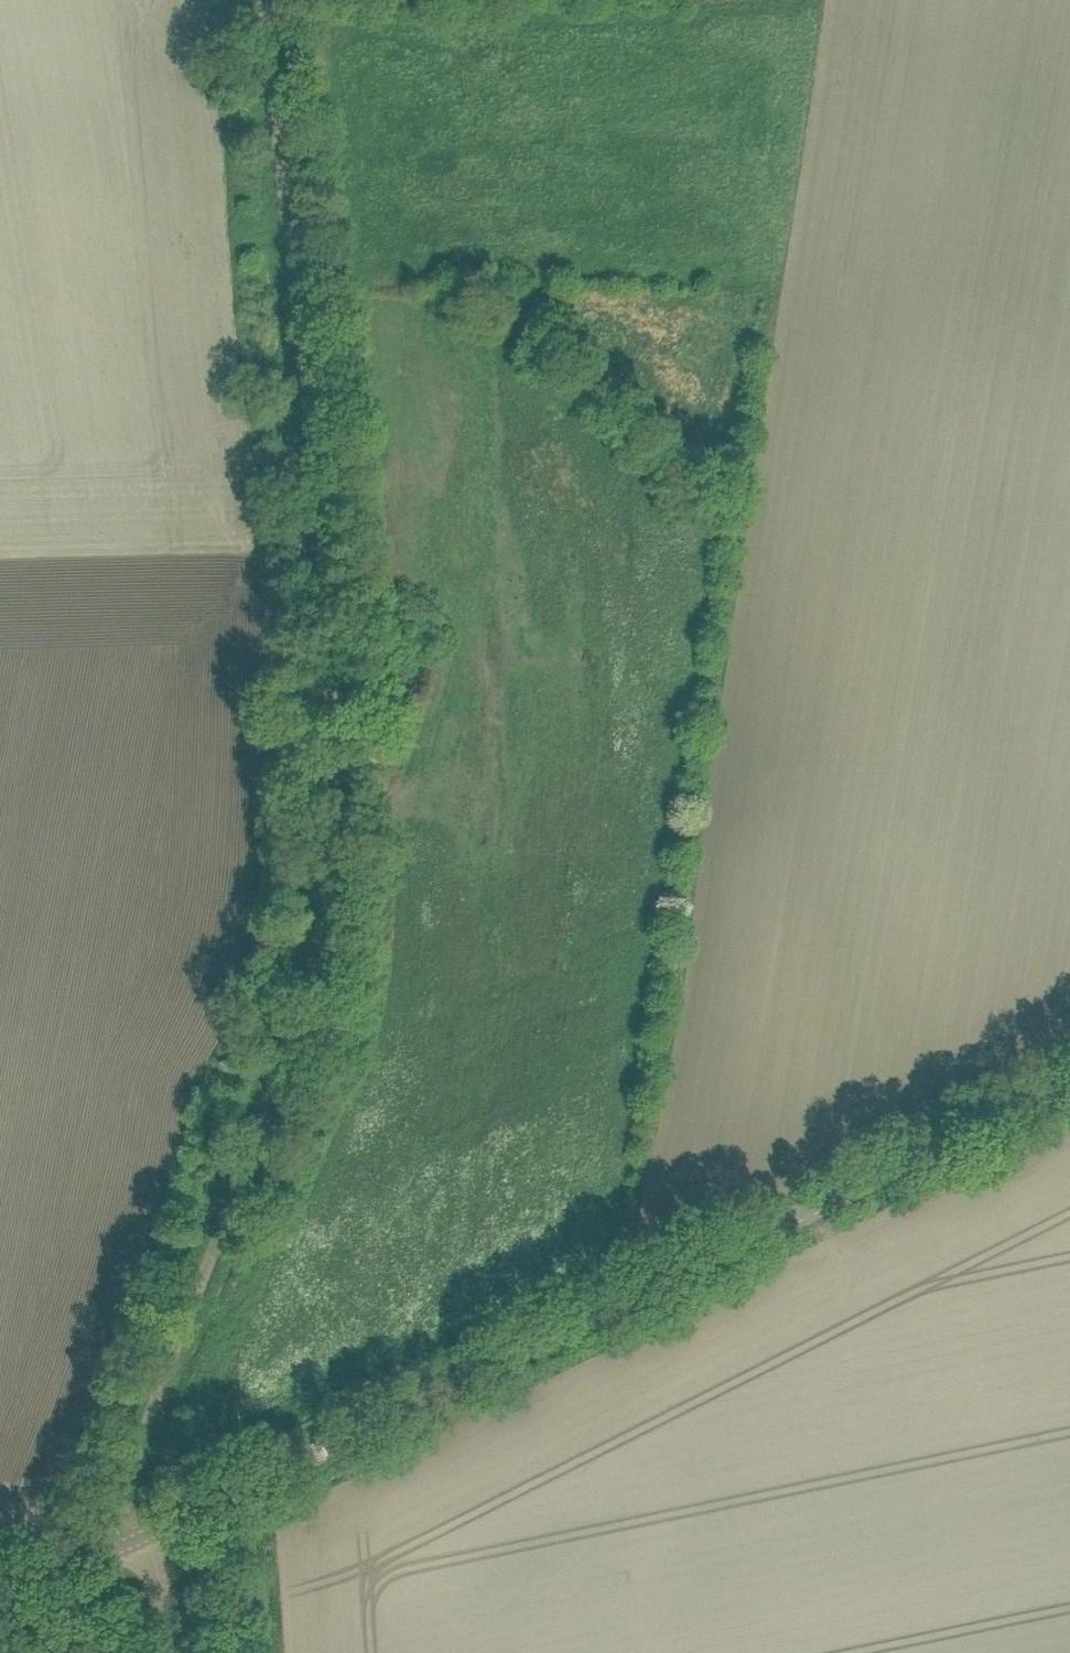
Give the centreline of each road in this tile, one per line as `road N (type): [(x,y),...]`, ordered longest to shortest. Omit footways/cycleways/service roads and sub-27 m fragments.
road 1 (unclassified): [(116,1545),(120,1502),(296,1041),(318,911),(329,605),(263,0)]
road 2 (tertiary): [(116,1545),(455,1387),(958,1135),(1069,1089)]
road 3 (tertiary): [(0,1587),(116,1545)]

